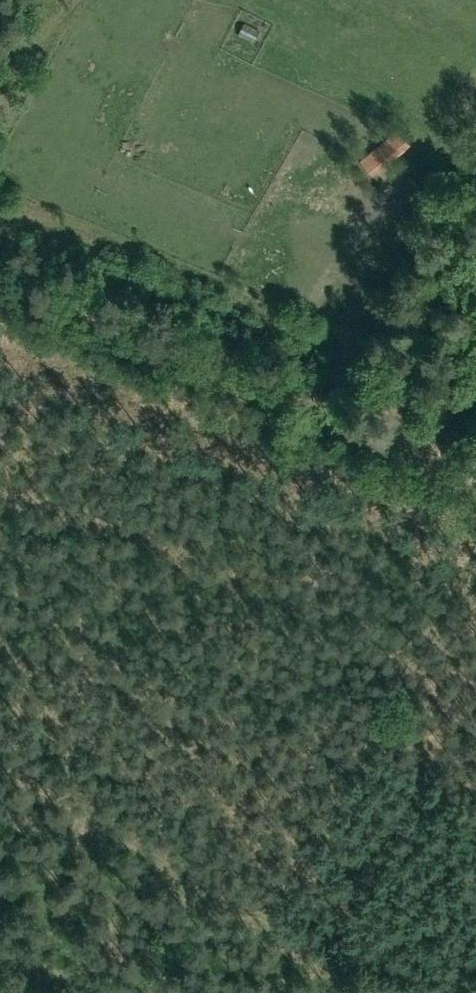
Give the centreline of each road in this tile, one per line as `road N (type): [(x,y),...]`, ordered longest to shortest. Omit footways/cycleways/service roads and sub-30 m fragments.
road 1 (track): [(475,467),(0,275)]
road 2 (track): [(0,772),(400,992)]
road 3 (track): [(282,928),(475,564)]

